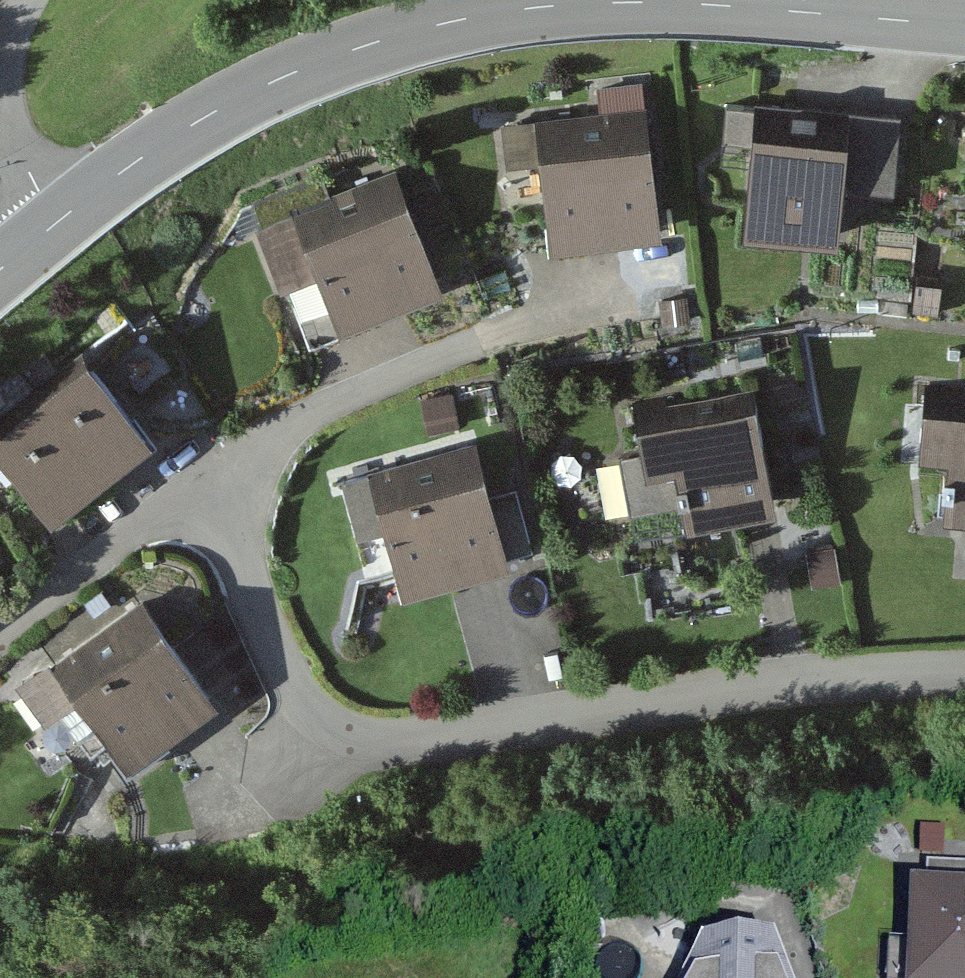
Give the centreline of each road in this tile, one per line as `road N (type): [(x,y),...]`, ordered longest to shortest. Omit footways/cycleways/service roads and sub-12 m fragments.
road 1 (tertiary): [(0,274),(106,187),(271,82),(354,42),(440,18),(573,2),(964,25)]
road 2 (residential): [(964,675),(788,685),(355,744),(322,729),(279,657),(217,477)]
road 3 (residential): [(594,300),(352,397),(217,477)]
road 4 (residential): [(217,477),(0,630)]

